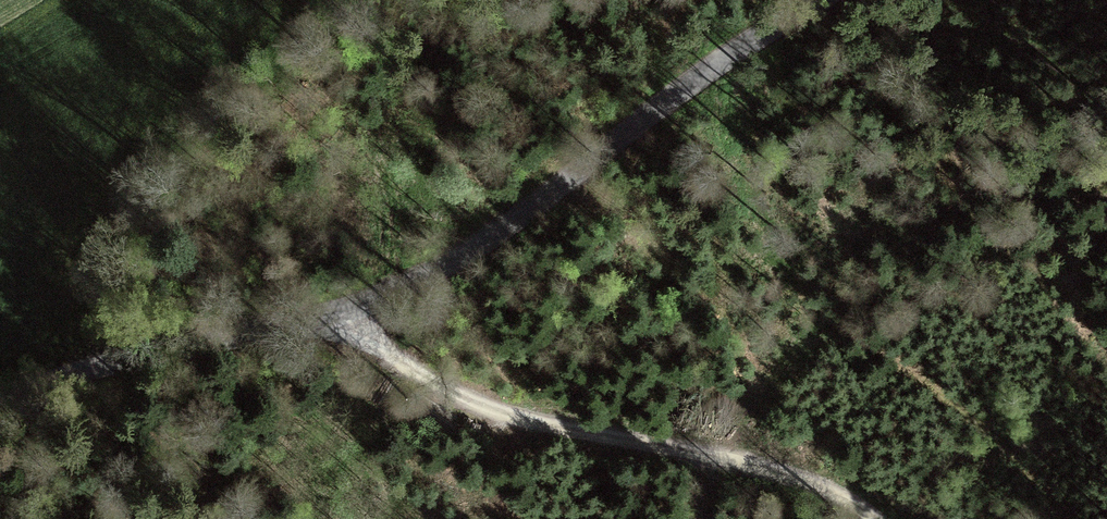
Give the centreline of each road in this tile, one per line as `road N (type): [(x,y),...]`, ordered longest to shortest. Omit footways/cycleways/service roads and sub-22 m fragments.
road 1 (unclassified): [(878,518),(775,468),(511,411),(414,373),(334,315)]
road 2 (unclassified): [(819,0),(469,252),(334,315)]
road 3 (unclassified): [(334,315),(133,354),(0,392)]

